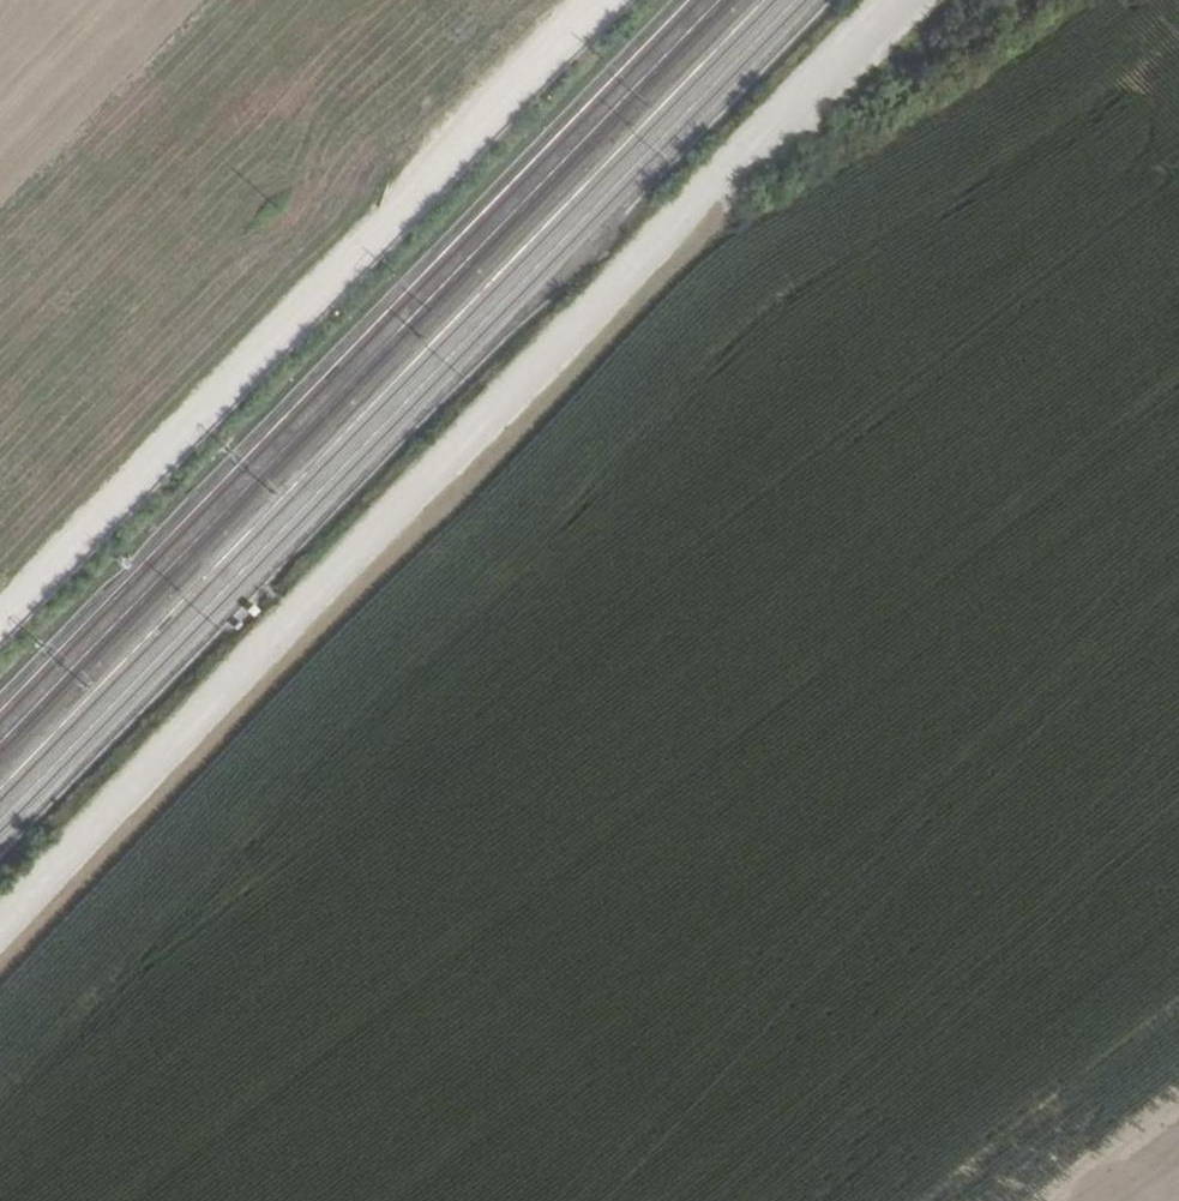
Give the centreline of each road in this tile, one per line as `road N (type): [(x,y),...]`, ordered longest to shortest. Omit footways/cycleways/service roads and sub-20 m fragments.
road 1 (track): [(885,0),(0,924)]
road 2 (unclassified): [(597,0),(0,612)]

